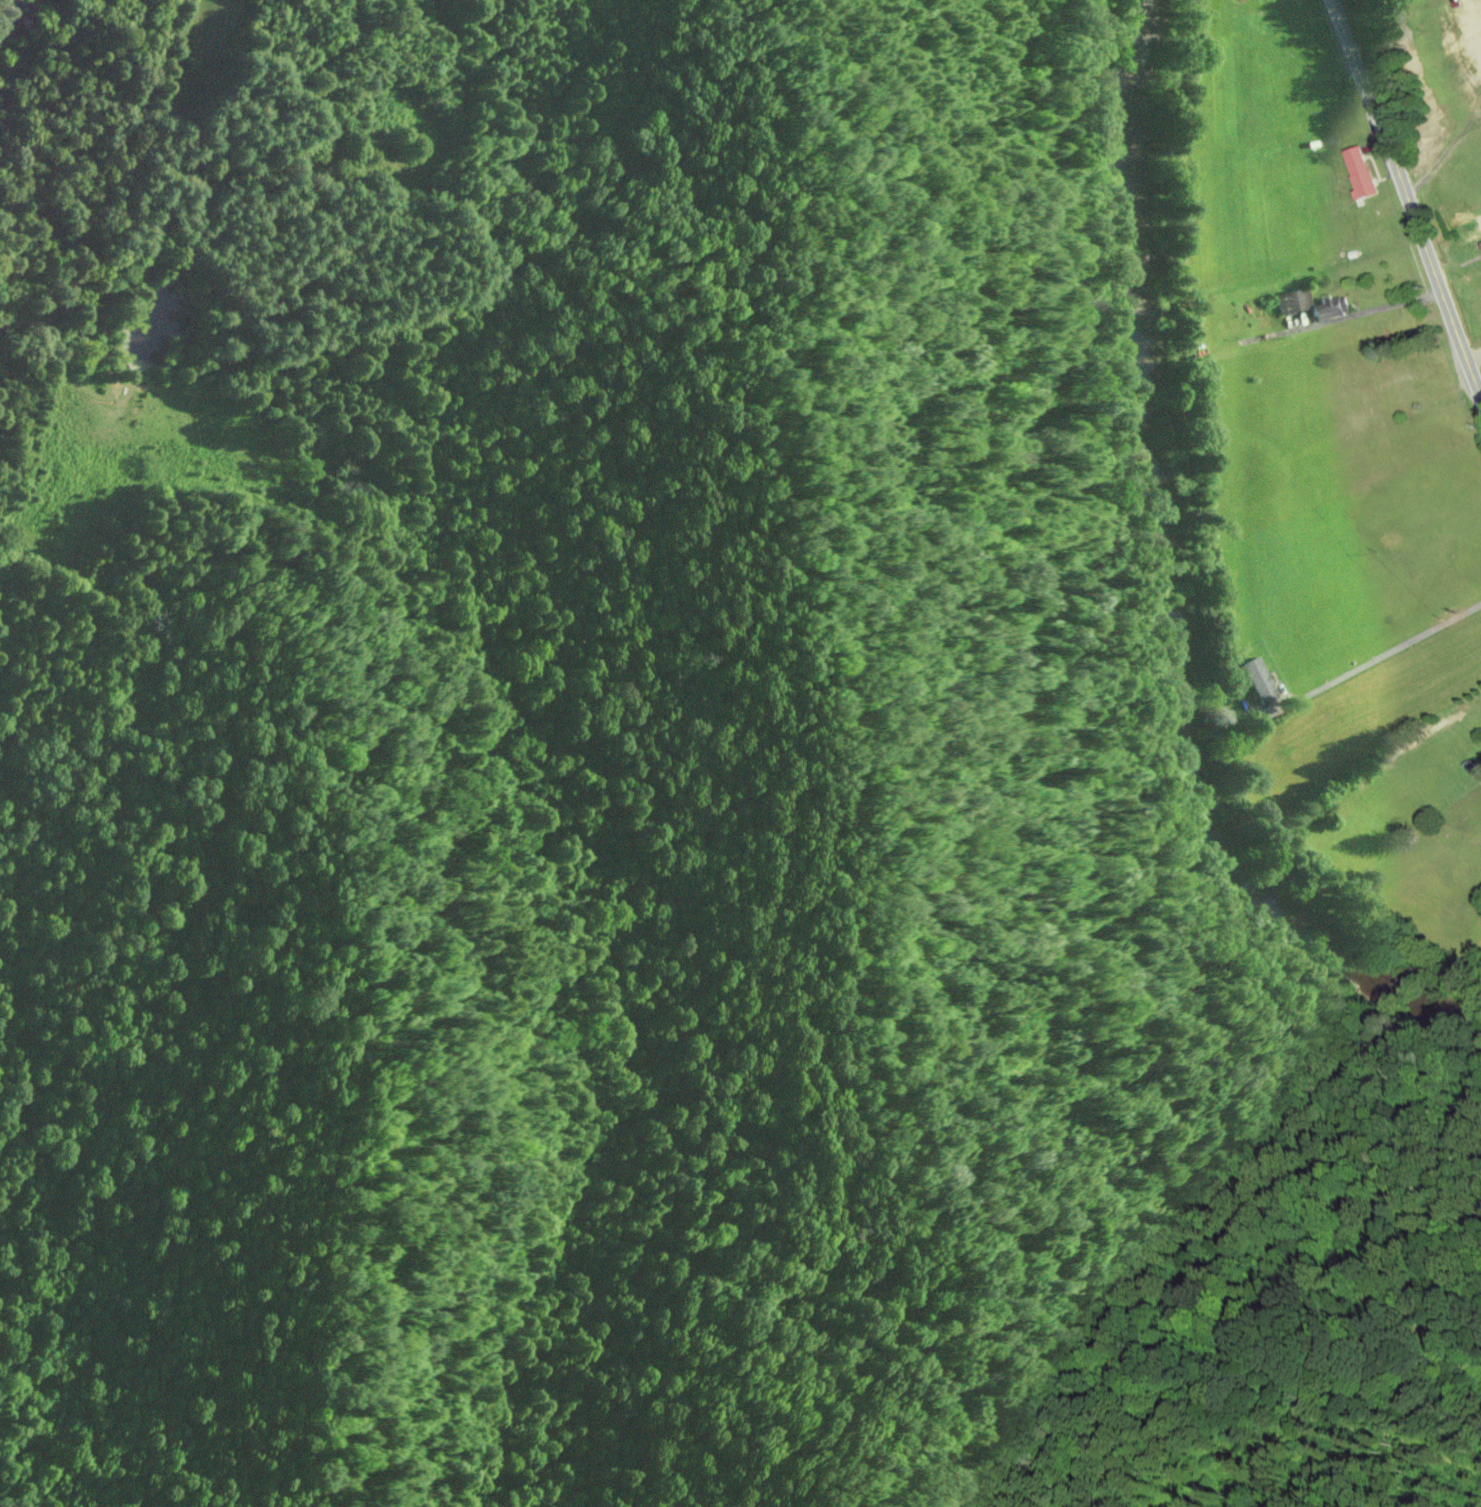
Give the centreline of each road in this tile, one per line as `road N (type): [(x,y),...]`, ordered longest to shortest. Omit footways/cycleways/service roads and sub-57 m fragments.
road 1 (secondary): [(1480,397),(1335,0)]

